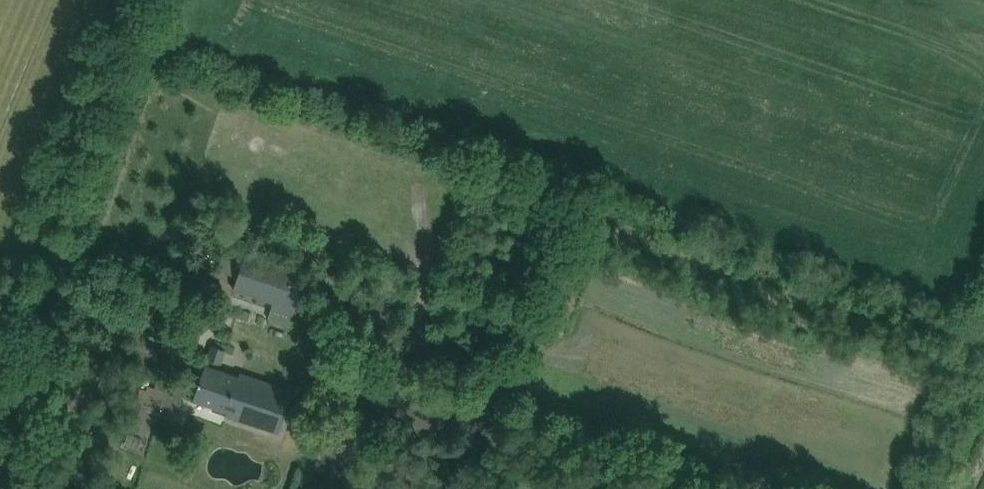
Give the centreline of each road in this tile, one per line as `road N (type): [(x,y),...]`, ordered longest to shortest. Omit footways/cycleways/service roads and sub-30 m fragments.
road 1 (track): [(150,0),(0,350)]

